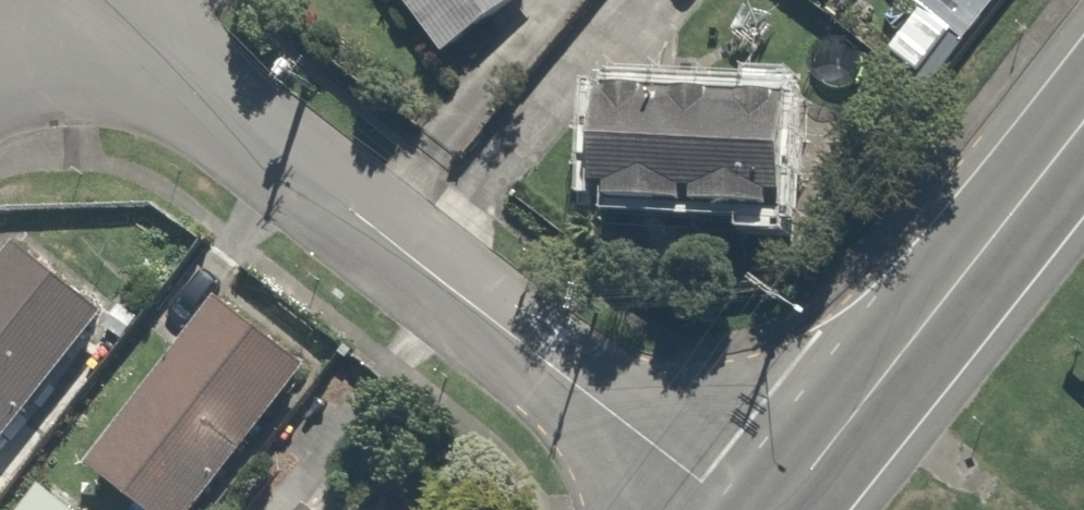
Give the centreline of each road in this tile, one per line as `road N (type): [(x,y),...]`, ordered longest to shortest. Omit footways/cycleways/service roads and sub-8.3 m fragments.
road 1 (residential): [(742,509),(85,0)]
road 2 (tertiary): [(777,509),(1083,125)]

